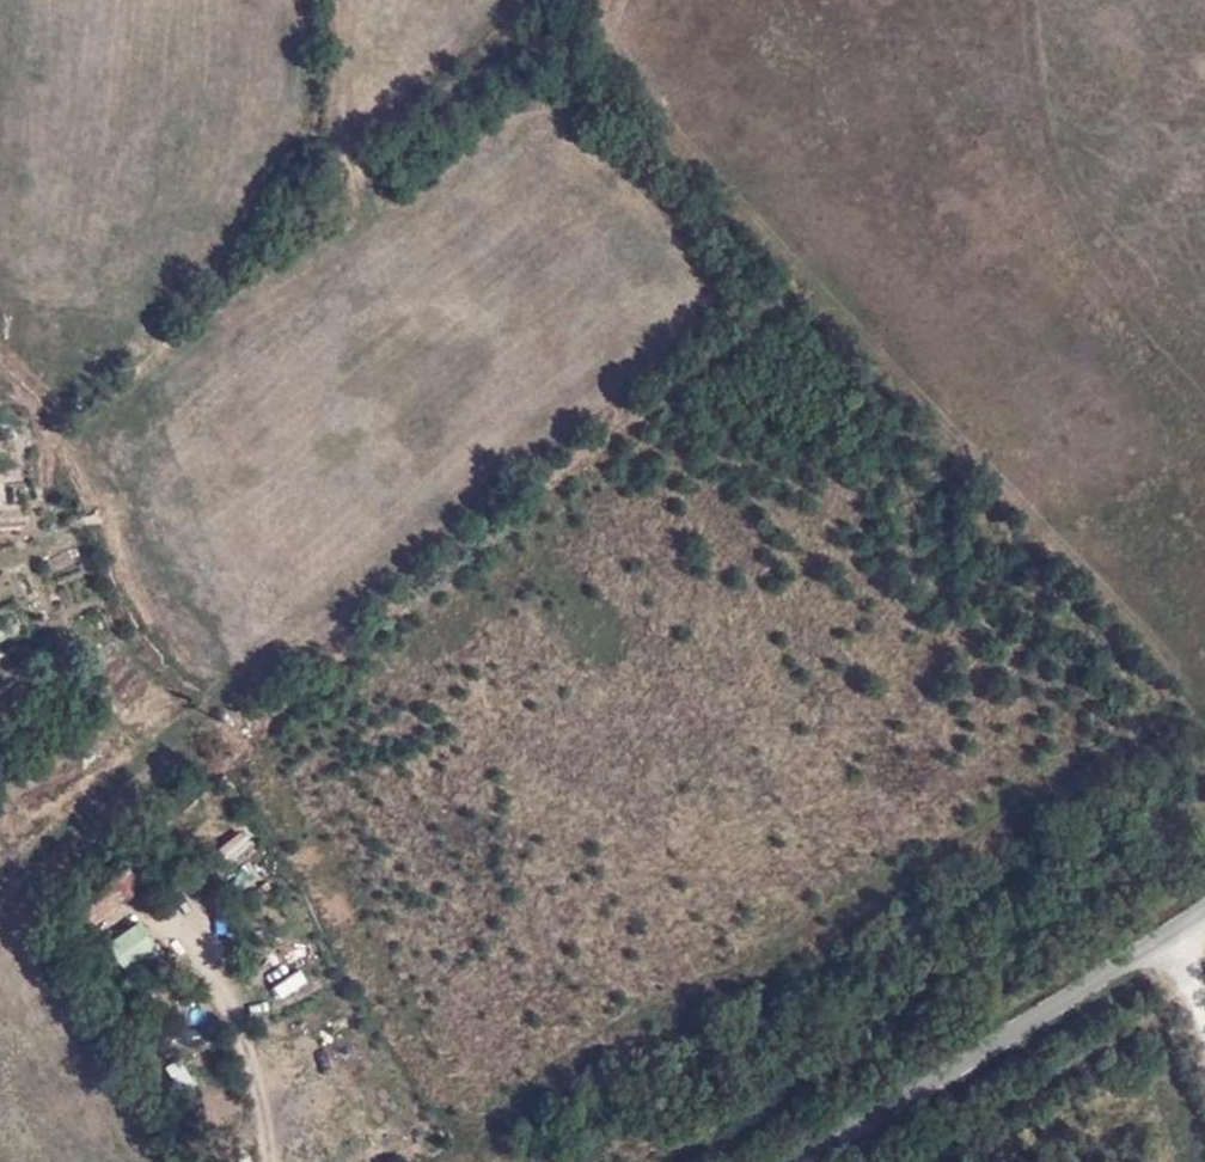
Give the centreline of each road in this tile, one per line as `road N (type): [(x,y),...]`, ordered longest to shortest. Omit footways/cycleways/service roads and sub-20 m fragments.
road 1 (unclassified): [(1204,909),(793,1161)]

